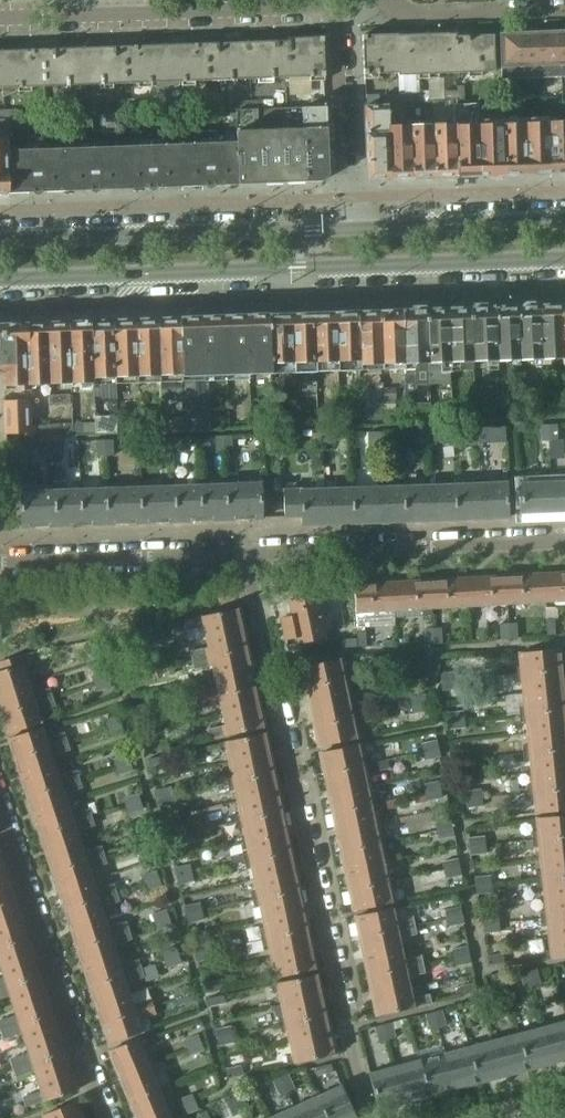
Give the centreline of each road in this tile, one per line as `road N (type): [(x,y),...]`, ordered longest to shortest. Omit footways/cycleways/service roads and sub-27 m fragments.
road 1 (residential): [(246,552),(369,1117)]
road 2 (primary): [(0,280),(564,259)]
road 3 (primary): [(344,228),(0,240)]
road 4 (residential): [(0,17),(339,6)]
road 5 (residential): [(107,1117),(0,808)]
road 6 (residential): [(564,542),(246,552)]
road 7 (residential): [(246,552),(0,563)]
road 8 (residential): [(344,228),(339,6)]
road 9 (primary): [(564,220),(344,228)]
road 10 (residential): [(564,8),(407,13),(390,0)]

